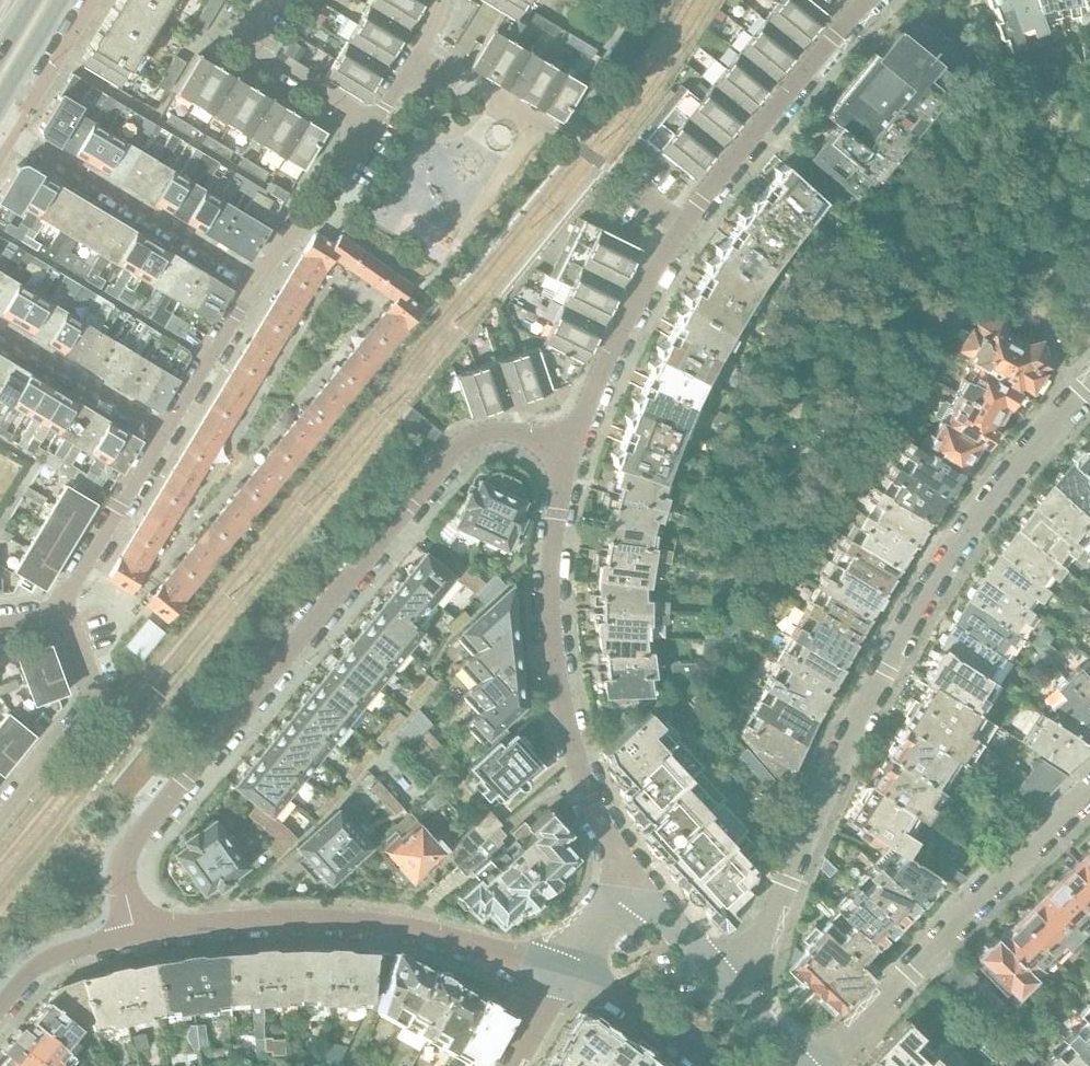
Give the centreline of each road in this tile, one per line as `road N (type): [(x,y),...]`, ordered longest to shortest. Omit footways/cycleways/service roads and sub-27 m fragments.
road 1 (residential): [(137,937),(124,871),(132,846),(442,467),(483,436),(521,436),(567,456)]
road 2 (residential): [(730,991),(752,969),(883,668),(977,517),(1089,385)]
road 3 (residential): [(567,456),(628,318),(681,232),(867,0)]
road 4 (residential): [(626,872),(568,727),(558,666),(554,604),(567,456)]
road 5 (residential): [(137,937),(241,925),(358,925),(557,974)]
road 6 (residential): [(1089,792),(823,1065)]
road 7 (residential): [(253,285),(0,130)]
road 8 (residential): [(65,613),(93,695),(0,813)]
road 9 (residential): [(65,613),(68,591),(164,434)]
road 10 (residential): [(374,124),(247,45),(273,0)]
road 11 (residential): [(253,285),(374,124)]
road 12 (residential): [(164,434),(0,336)]
road 13 (residential): [(557,974),(643,1018),(708,1065)]
road 14 (residential): [(164,434),(253,285)]
road 15 (residential): [(730,991),(626,872)]
road 16 (residential): [(0,1005),(57,959),(137,937)]
road 17 (residential): [(374,124),(444,0)]
road 18 (secondary): [(0,109),(65,0)]
road 19 (residential): [(557,974),(626,872)]

